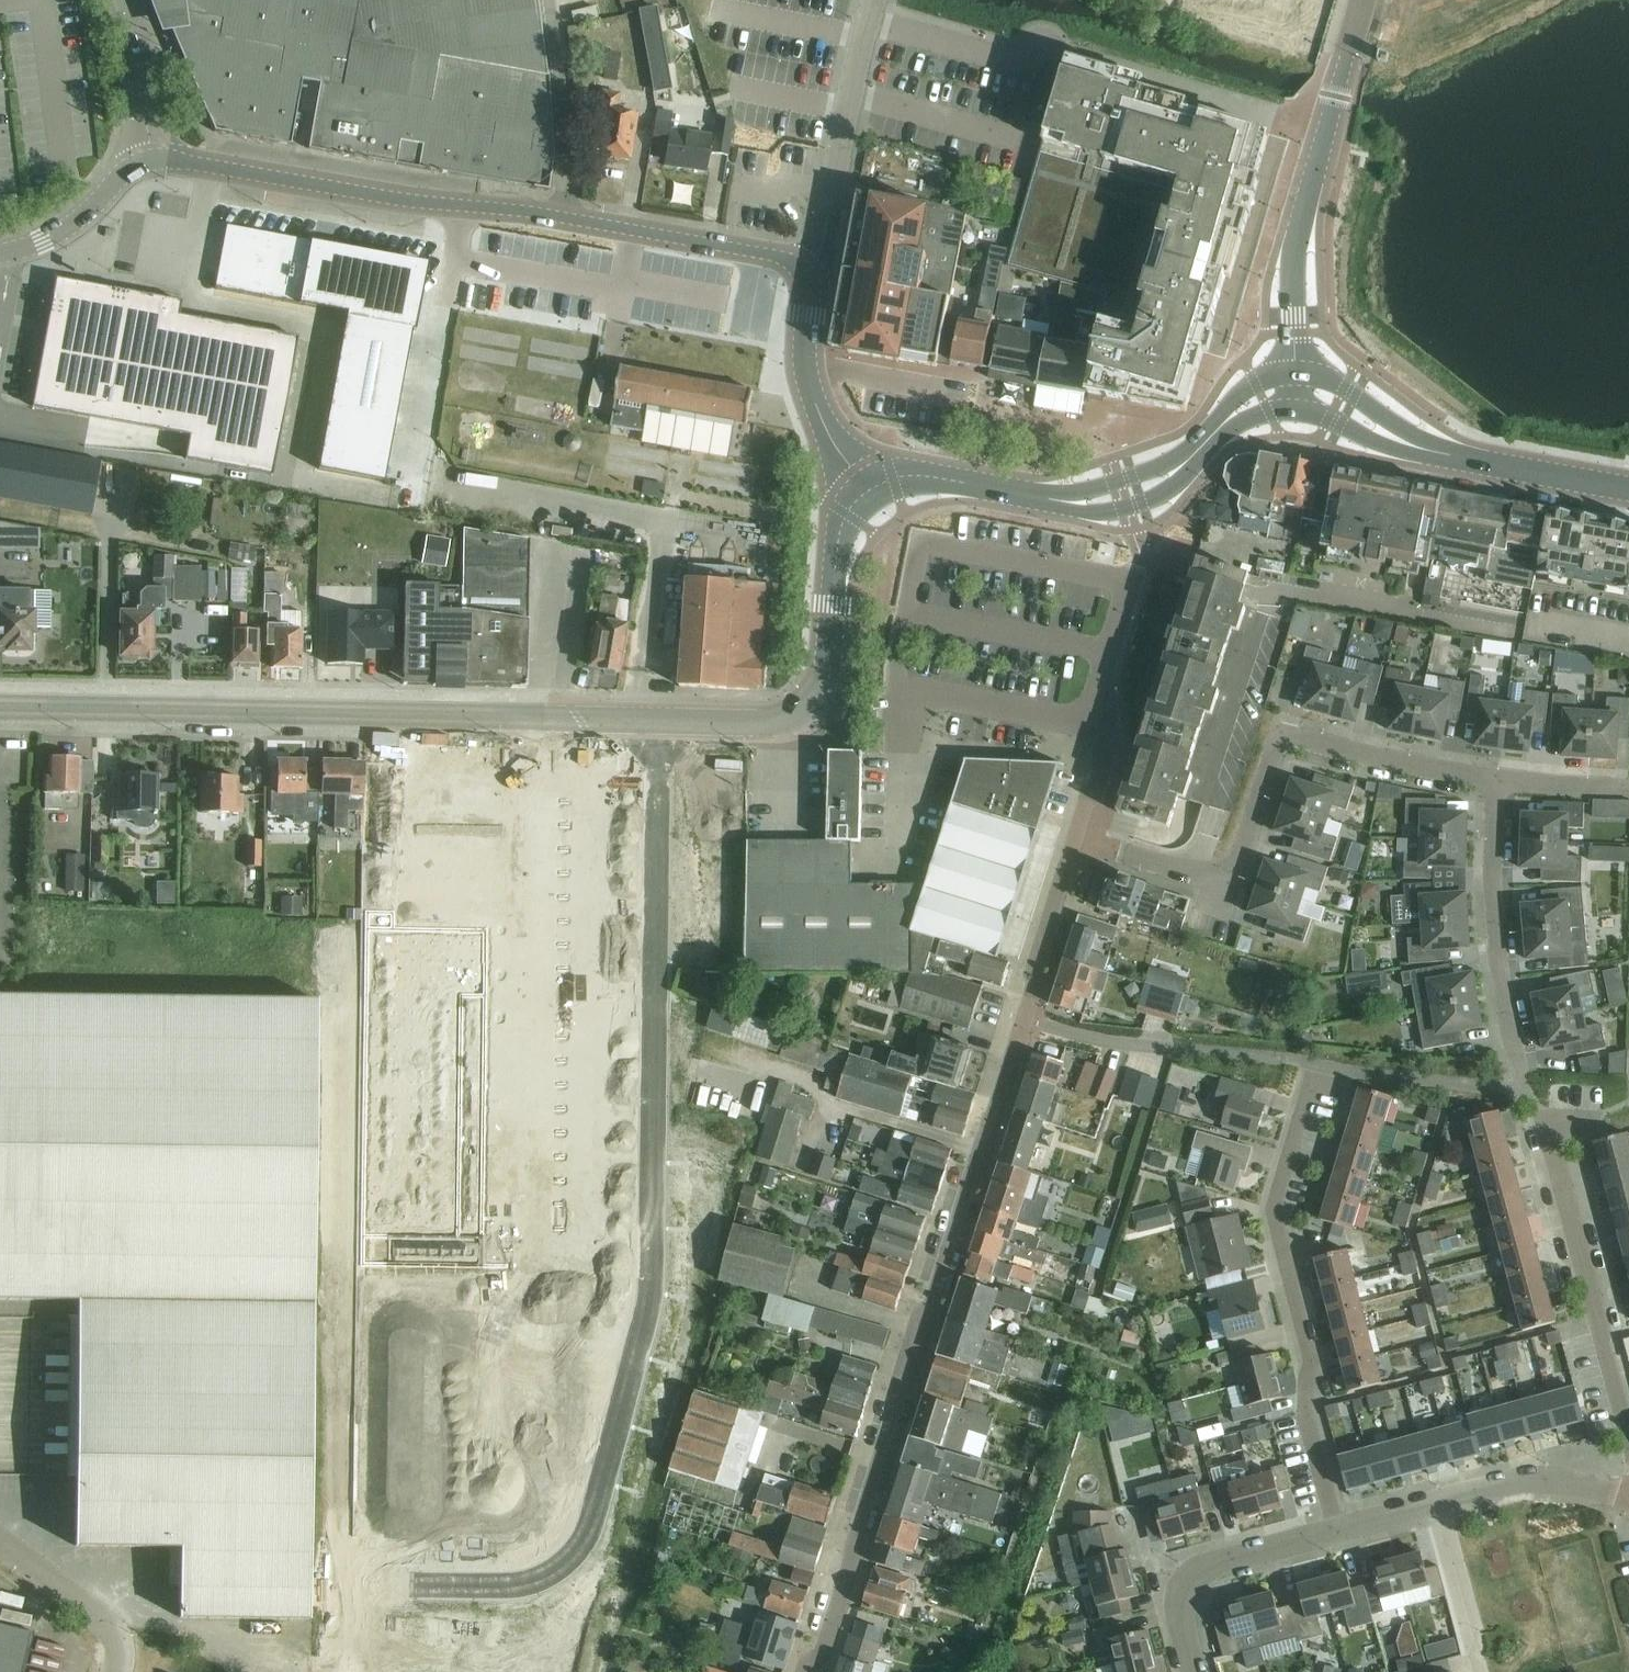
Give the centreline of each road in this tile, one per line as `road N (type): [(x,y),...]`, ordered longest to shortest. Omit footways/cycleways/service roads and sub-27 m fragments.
road 1 (residential): [(659,720),(652,1271),(590,1534),(552,1576),(527,1586),(194,1589),(148,1604),(117,1643)]
road 2 (residential): [(802,1671),(822,1649),(1023,1015)]
road 3 (tertiary): [(0,702),(582,710),(659,720)]
road 4 (residential): [(1339,1536),(1305,1398),(1316,1360),(1275,1211),(1305,1106),(1324,1089)]
road 5 (tertiary): [(869,490),(920,475),(1088,504),(1169,476),(1234,416),(1297,386)]
road 6 (residential): [(566,218),(148,158)]
road 7 (residential): [(1492,779),(1294,736),(1274,756),(1231,889)]
road 8 (residential): [(1557,1126),(1523,1086),(1500,970),(1492,779)]
road 9 (tertiary): [(1628,489),(1405,443),(1297,386)]
road 10 (residential): [(1628,1447),(1556,1150),(1557,1126)]
road 11 (unclassified): [(1297,386),(1294,250),(1345,77)]
road 12 (residential): [(803,266),(825,233),(878,0)]
road 13 (residential): [(803,266),(566,218)]
road 14 (residential): [(869,490),(815,403),(812,284),(803,266)]
road 15 (residential): [(1197,1671),(1185,1621),(1196,1586),(1214,1571),(1339,1536)]
road 16 (residential): [(1099,711),(1091,722),(898,687),(894,706)]
road 17 (tertiary): [(821,700),(839,538),(869,490)]
road 18 (unclassified): [(566,218),(563,91),(550,0)]
road 19 (residential): [(1448,1506),(1530,1484),(1628,1498)]
road 20 (residential): [(1023,1015),(1079,840)]
road 21 (unclassified): [(0,255),(42,240),(148,158)]
road 22 (residential): [(1486,1671),(1448,1506)]
road 23 (tertiary): [(659,720),(789,720),(821,700)]
road 24 (unclassified): [(148,158),(146,41),(130,0)]
road 25 (residential): [(1231,889),(1079,840)]
road 26 (residential): [(1175,1047),(1087,1037),(1023,1015)]
road 27 (unclassified): [(117,1643),(103,1623),(0,1545)]
road 28 (residential): [(1099,711),(1108,751),(1079,840)]
road 29 (residential): [(1133,583),(1154,561),(1252,593)]
road 30 (residential): [(1625,784),(1492,779)]
road 31 (residential): [(1133,583),(1099,711)]

